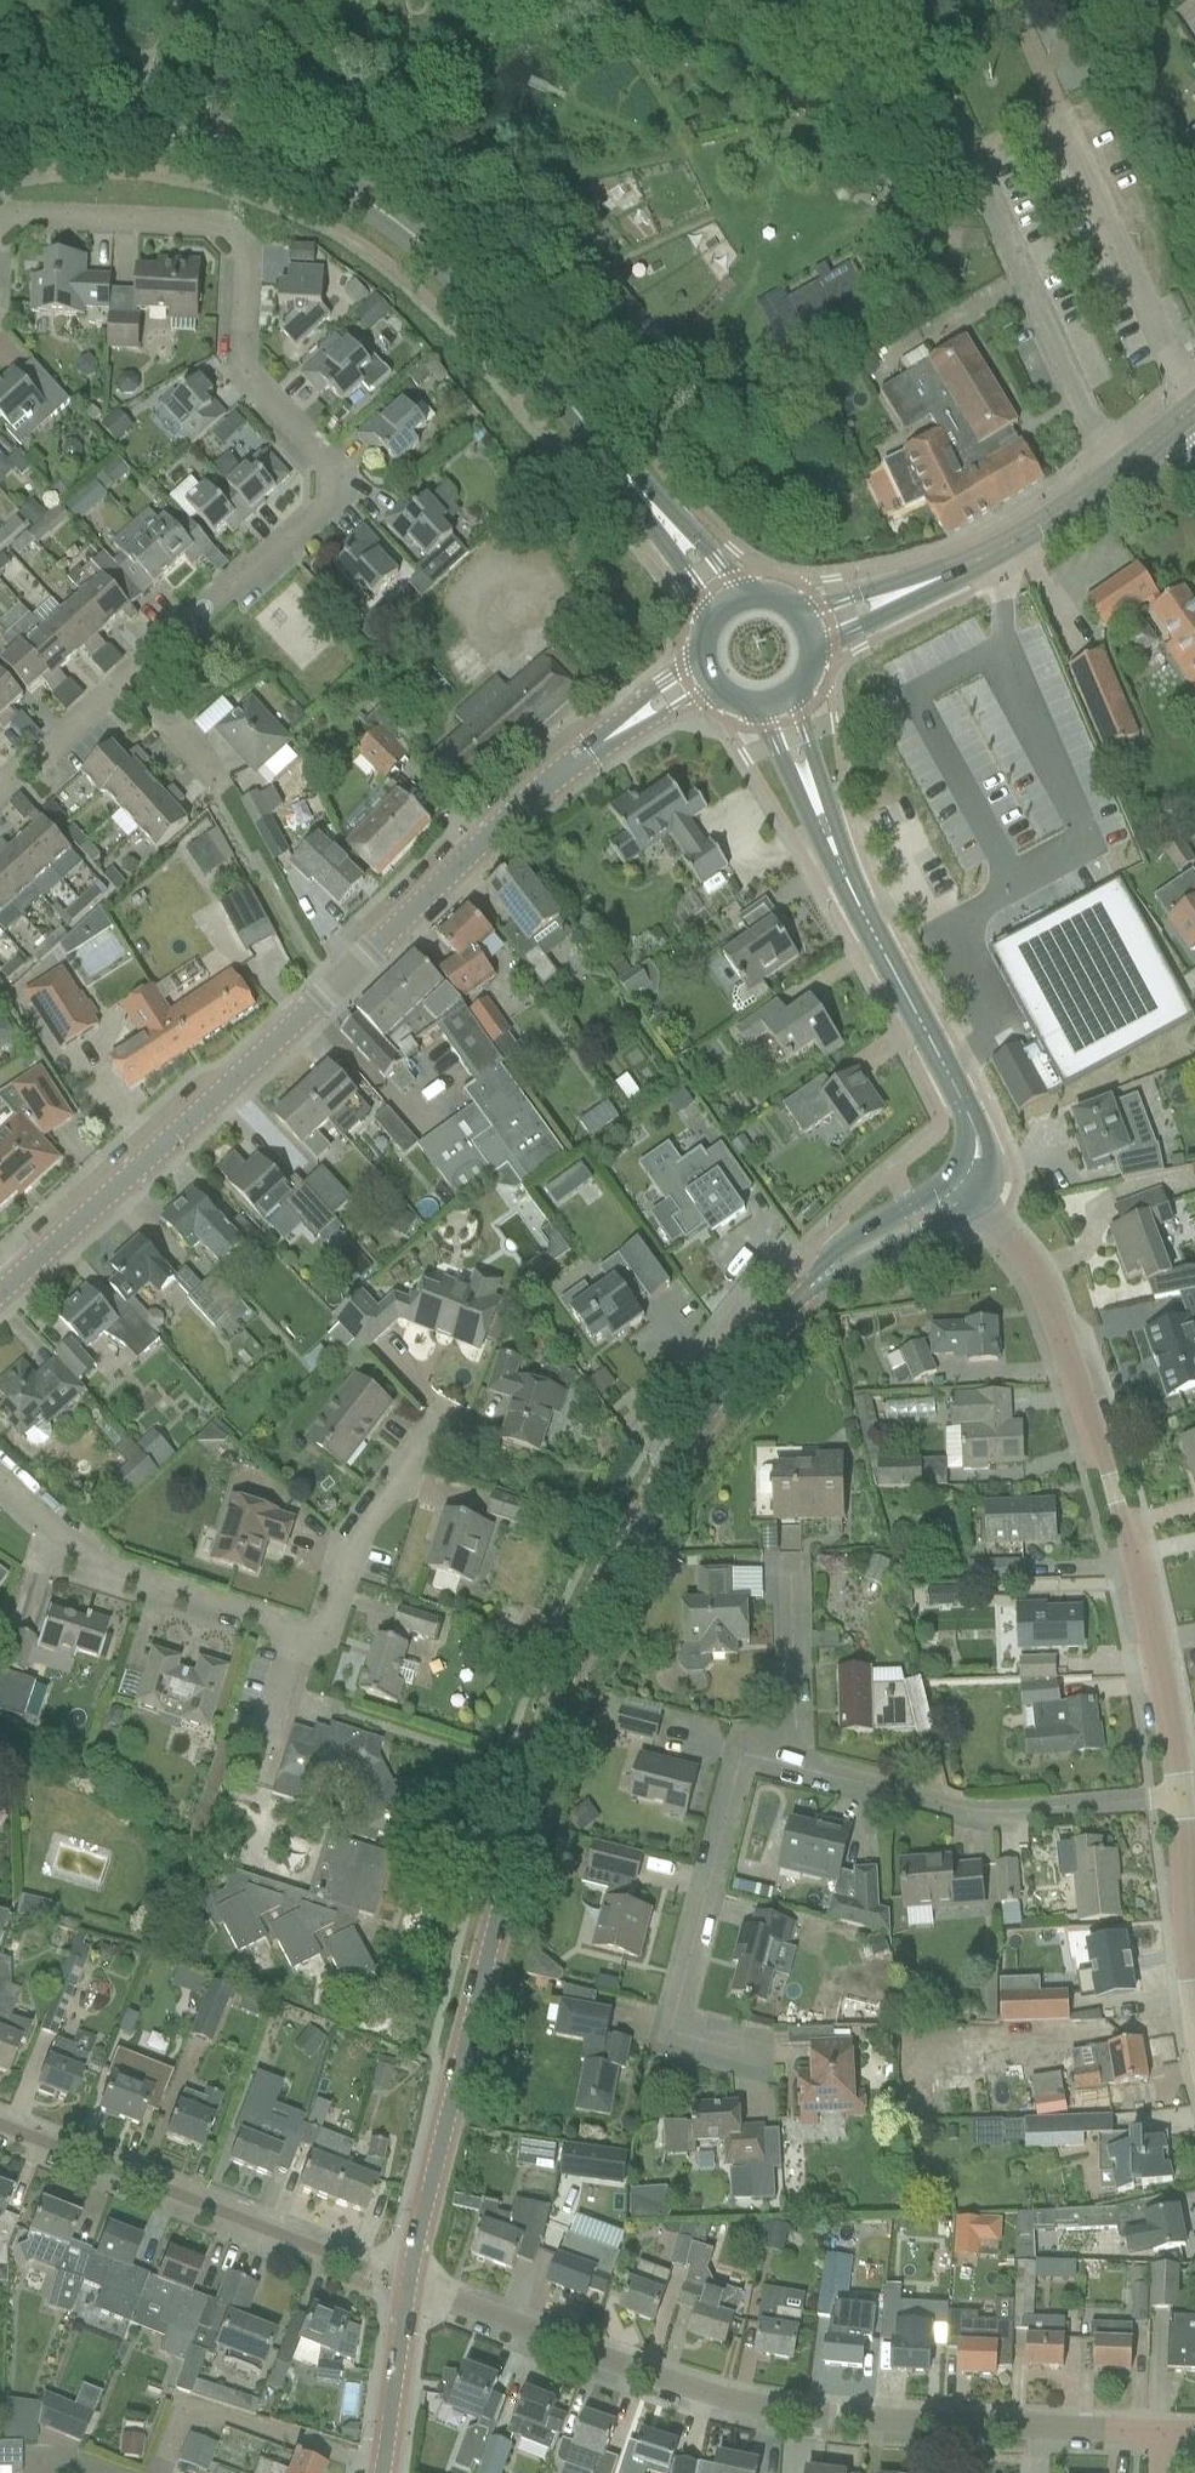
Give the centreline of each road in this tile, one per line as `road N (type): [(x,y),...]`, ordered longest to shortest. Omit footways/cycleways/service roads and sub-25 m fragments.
road 1 (tertiary): [(408,2284),(548,1740),(601,1594),(676,1463)]
road 2 (residential): [(0,1293),(512,813),(595,747)]
road 3 (residential): [(135,675),(329,506),(337,487),(329,466),(248,376),(244,258),(236,236),(214,224),(13,221),(0,229)]
road 4 (residential): [(1161,2432),(795,2418),(408,2284)]
road 5 (residential): [(1178,1795),(1113,1467),(1075,1359),(1030,1267),(969,1187)]
road 6 (residential): [(455,1424),(356,1537),(330,1616),(319,1628),(297,1632),(109,1572),(0,1476)]
road 7 (tertiary): [(655,508),(481,298),(422,244),(371,208),(215,139)]
road 8 (residential): [(0,2125),(408,2284)]
road 9 (residential): [(772,2060),(687,2030),(676,2008),(731,1774),(747,1755),(795,1759)]
road 10 (tertiary): [(969,1187),(974,1138),(964,1106),(823,826)]
road 11 (residential): [(795,1759),(912,1796),(991,1809),(1178,1795)]
road 12 (unclassified): [(1125,467),(964,129)]
road 13 (unclassified): [(1194,409),(1047,68)]
road 14 (residential): [(785,1322),(750,1292),(654,1430),(676,1463)]
road 15 (tertiary): [(950,577),(1125,467)]
road 16 (tertiary): [(382,2472),(408,2284)]
road 17 (residential): [(795,1759),(783,1576)]
road 18 (tertiary): [(969,1187),(883,1224),(818,1284)]
road 19 (tertiary): [(818,1284),(926,1229),(969,1187)]
road 20 (residential): [(0,796),(135,675)]
road 21 (tertiary): [(676,1463),(785,1322)]
road 22 (tertiary): [(950,577),(793,611)]
road 23 (tertiary): [(811,654),(950,577)]
road 24 (residential): [(1194,1953),(1178,1795)]
road 25 (residential): [(218,793),(204,762),(135,675)]
road 26 (residential): [(704,660),(655,690),(595,747)]
road 27 (tertiary): [(215,139),(146,118),(79,130)]
road 28 (tertiary): [(823,826),(793,691)]
road 29 (tertiary): [(758,705),(823,826)]
road 30 (tertiary): [(79,130),(178,143),(215,139)]
road 31 (residential): [(595,747),(718,687)]
road 32 (tertiary): [(746,598),(719,562),(655,508)]
road 33 (tertiary): [(655,508),(715,618)]

